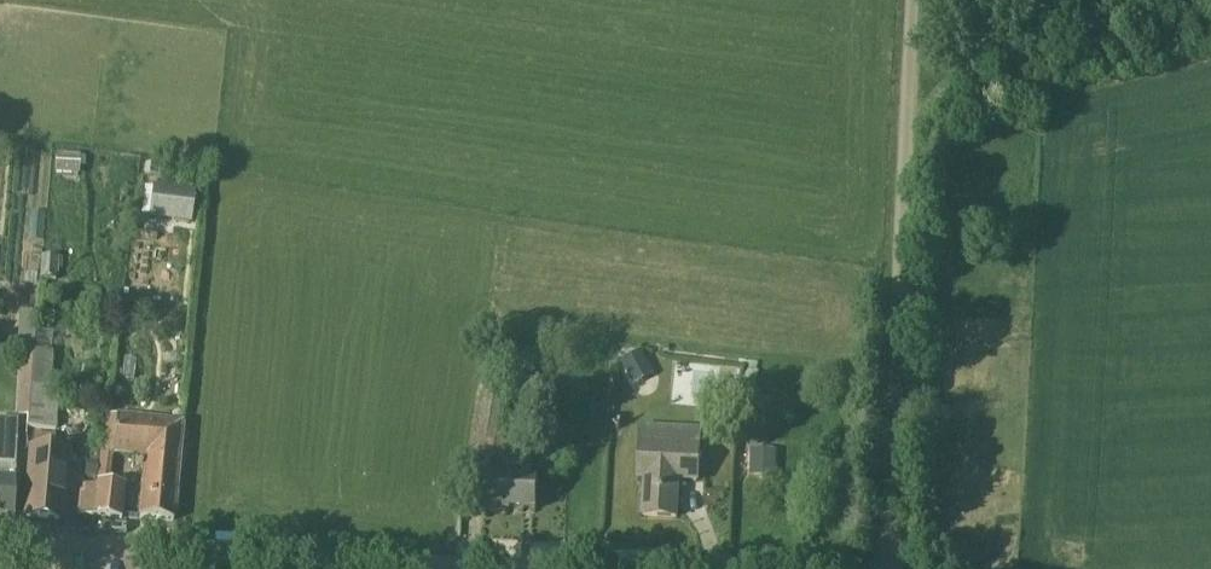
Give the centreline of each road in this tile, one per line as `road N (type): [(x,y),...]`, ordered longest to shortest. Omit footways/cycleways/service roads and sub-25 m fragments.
road 1 (unclassified): [(881,568),(906,0)]
road 2 (unclassified): [(501,568),(170,547)]
road 3 (residential): [(170,547),(0,544)]

